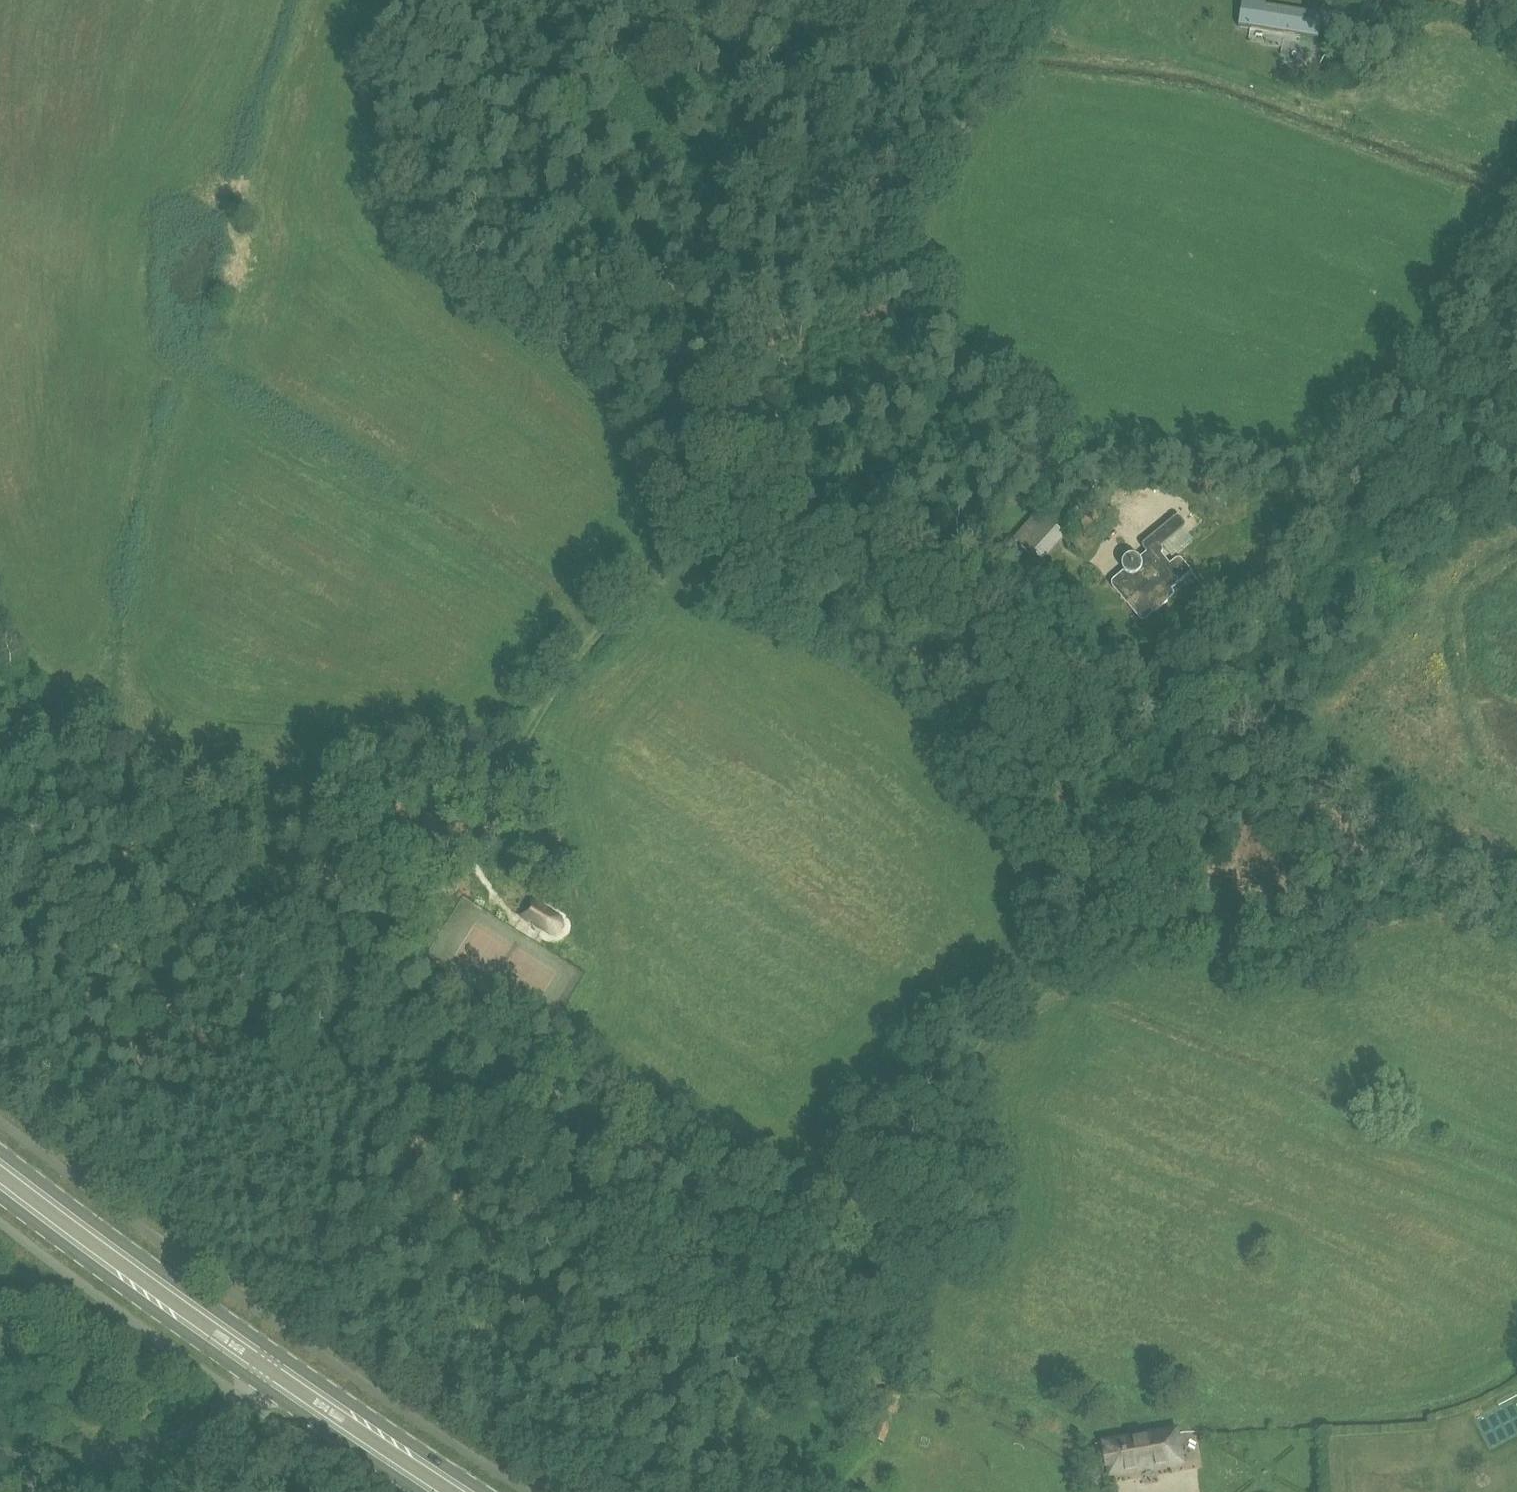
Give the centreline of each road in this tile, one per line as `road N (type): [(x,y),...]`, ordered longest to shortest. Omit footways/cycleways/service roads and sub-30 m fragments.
road 1 (track): [(696,1491),(847,1280),(899,1299),(939,1206),(964,1067),(1078,975),(1095,922),(1102,833),(1135,750),(855,580),(734,492),(925,343)]
road 2 (track): [(464,0),(483,50),(734,492),(638,549),(520,705),(507,728),(494,831),(387,883),(327,956),(283,977),(230,906)]
road 3 (track): [(704,1481),(21,1021),(100,918),(0,791)]
road 4 (track): [(847,1280),(732,1227),(327,956)]
road 5 (primary): [(485,1491),(196,1296),(0,1148)]
road 6 (primary): [(0,1196),(416,1491)]
road 7 (track): [(1044,0),(909,213),(925,343)]
road 8 (track): [(230,906),(100,918)]

